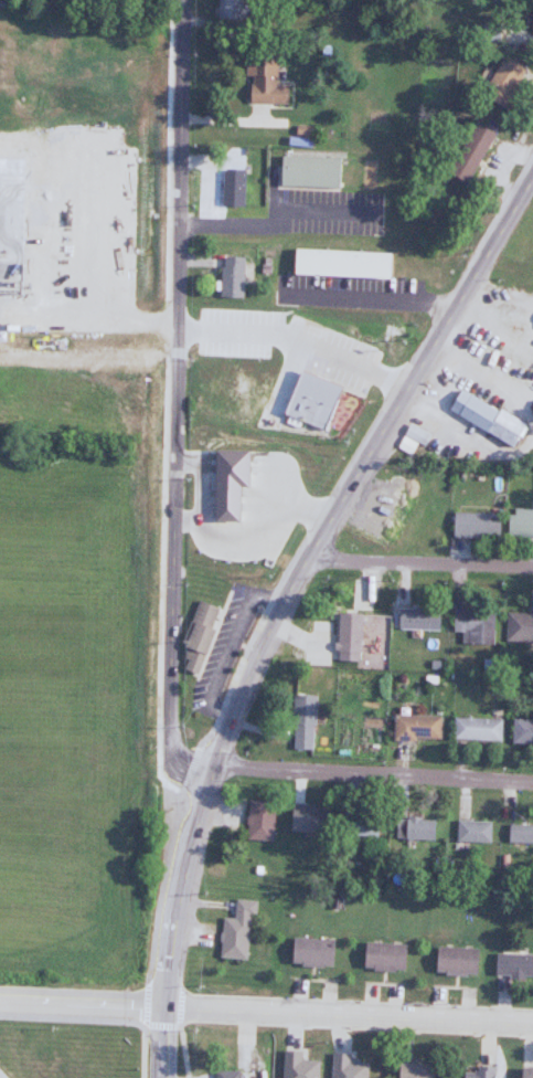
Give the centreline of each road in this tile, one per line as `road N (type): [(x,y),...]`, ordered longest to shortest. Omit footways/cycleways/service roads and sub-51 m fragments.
road 1 (residential): [(207,769),(170,759),(168,681),(188,0)]
road 2 (secondary): [(207,769),(280,602),(532,175)]
road 3 (residential): [(532,1023),(0,997)]
road 4 (residential): [(207,769),(532,783)]
road 5 (secondary): [(160,1077),(171,909),(207,769)]
road 6 (residential): [(532,568),(306,557)]

